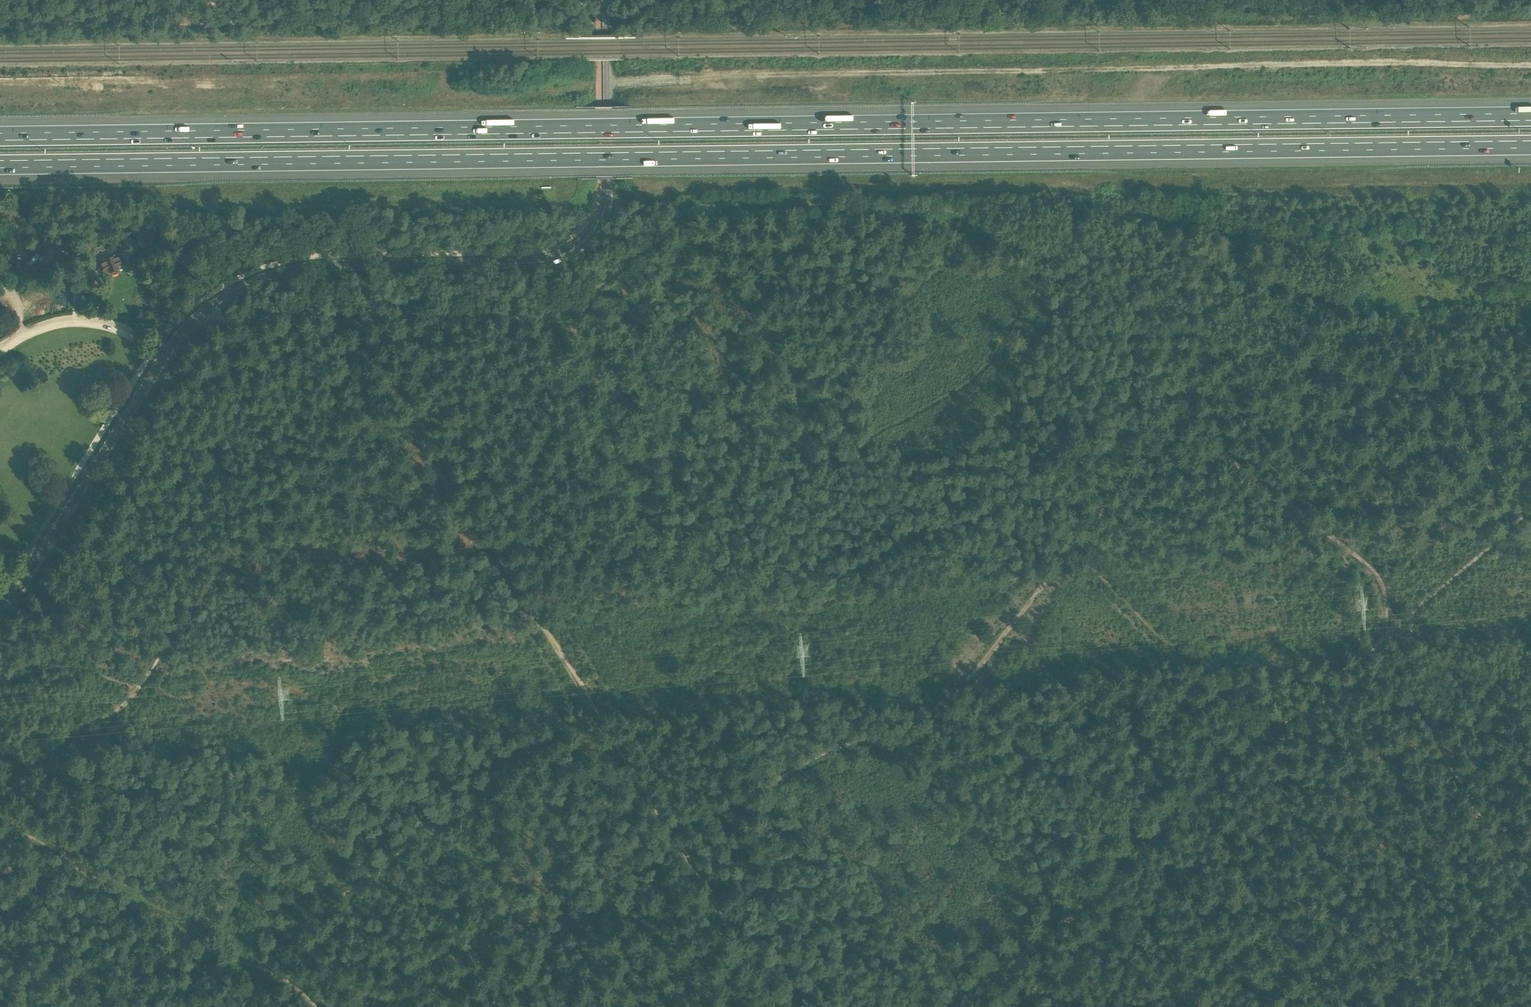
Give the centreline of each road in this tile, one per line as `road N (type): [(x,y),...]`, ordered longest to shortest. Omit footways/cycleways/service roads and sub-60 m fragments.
road 1 (motorway): [(1530,116),(0,137)]
road 2 (motorway): [(0,164),(1530,144)]
road 3 (tertiary): [(0,619),(201,311),(308,267),(532,262),(586,239),(607,196),(605,0)]
road 4 (track): [(1530,64),(787,73),(605,84)]
road 5 (track): [(353,317),(672,831)]
road 6 (track): [(512,0),(479,17),(0,19)]
road 7 (track): [(665,227),(655,247),(582,318),(353,317)]
road 8 (track): [(672,831),(781,1006)]
road 9 (track): [(353,317),(220,319),(201,311)]

